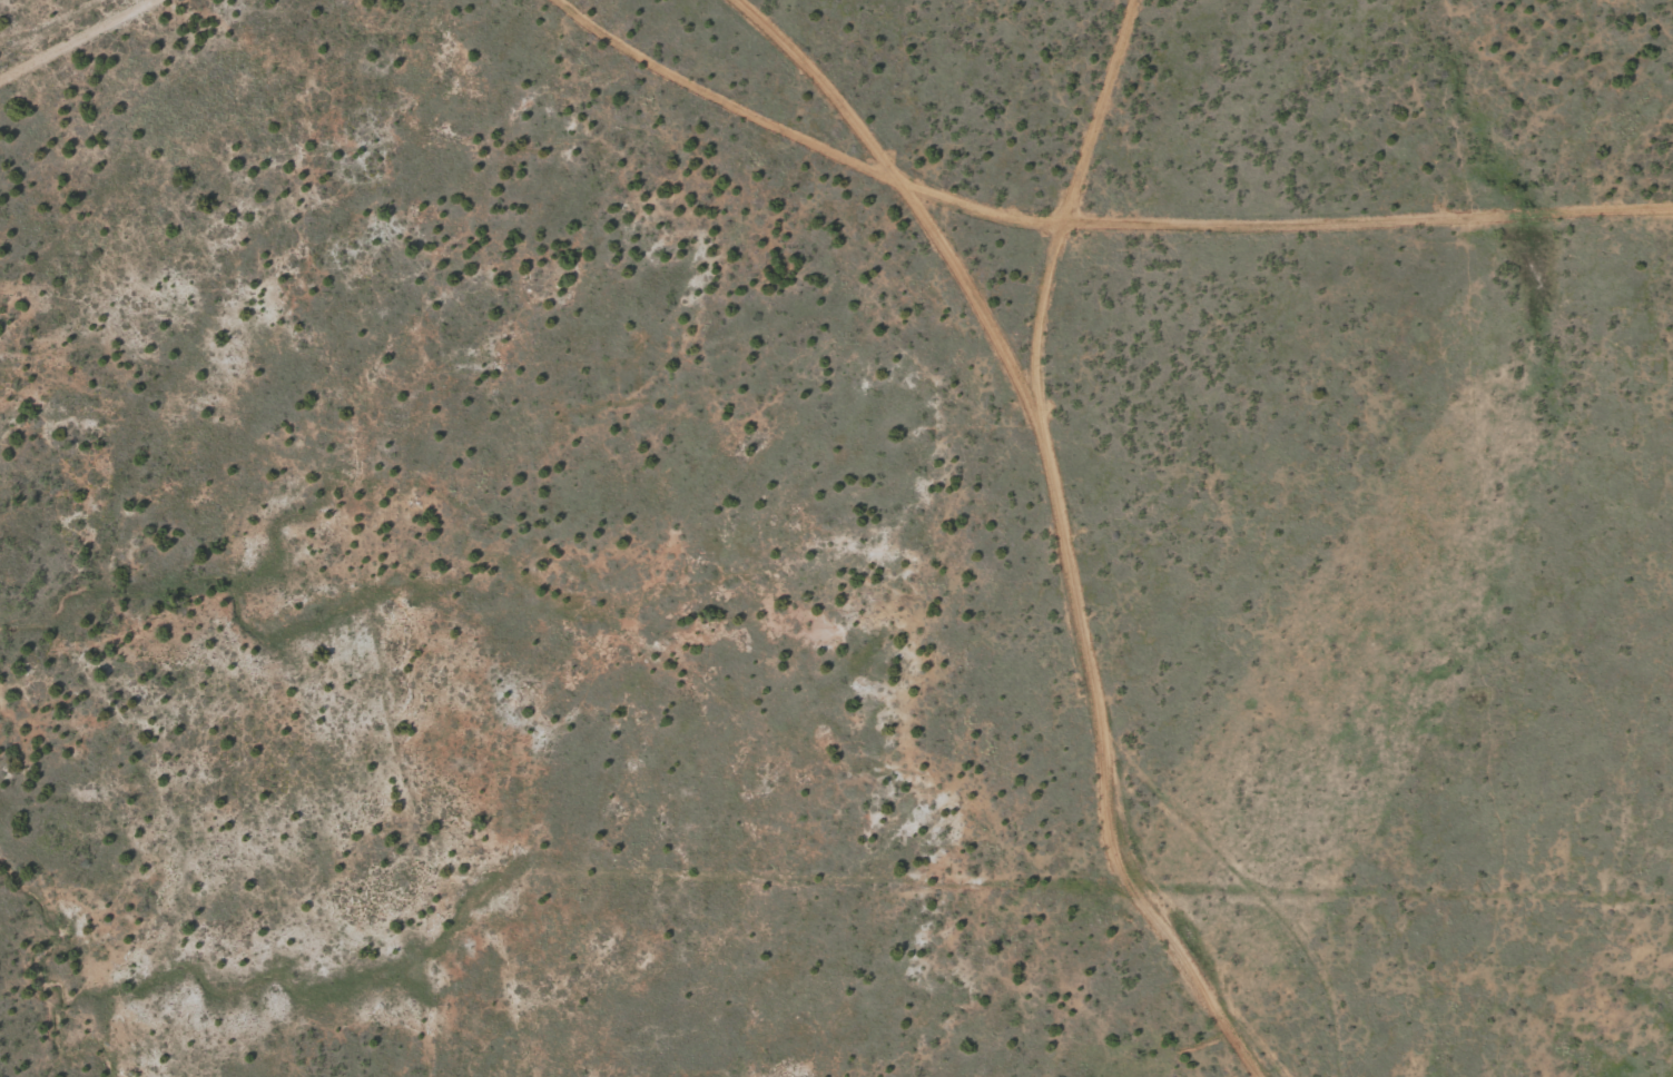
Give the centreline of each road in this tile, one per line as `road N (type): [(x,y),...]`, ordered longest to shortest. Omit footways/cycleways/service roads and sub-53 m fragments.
road 1 (track): [(1270,1076),(1122,837),(1032,481),(1037,240),(1106,131),(1132,0)]
road 2 (track): [(866,199),(1037,240),(1352,268),(1672,222)]
road 3 (track): [(512,0),(627,102),(793,194),(866,199),(1032,481)]
road 4 (track): [(741,0),(849,125),(866,199)]
road 5 (track): [(0,68),(151,0)]

